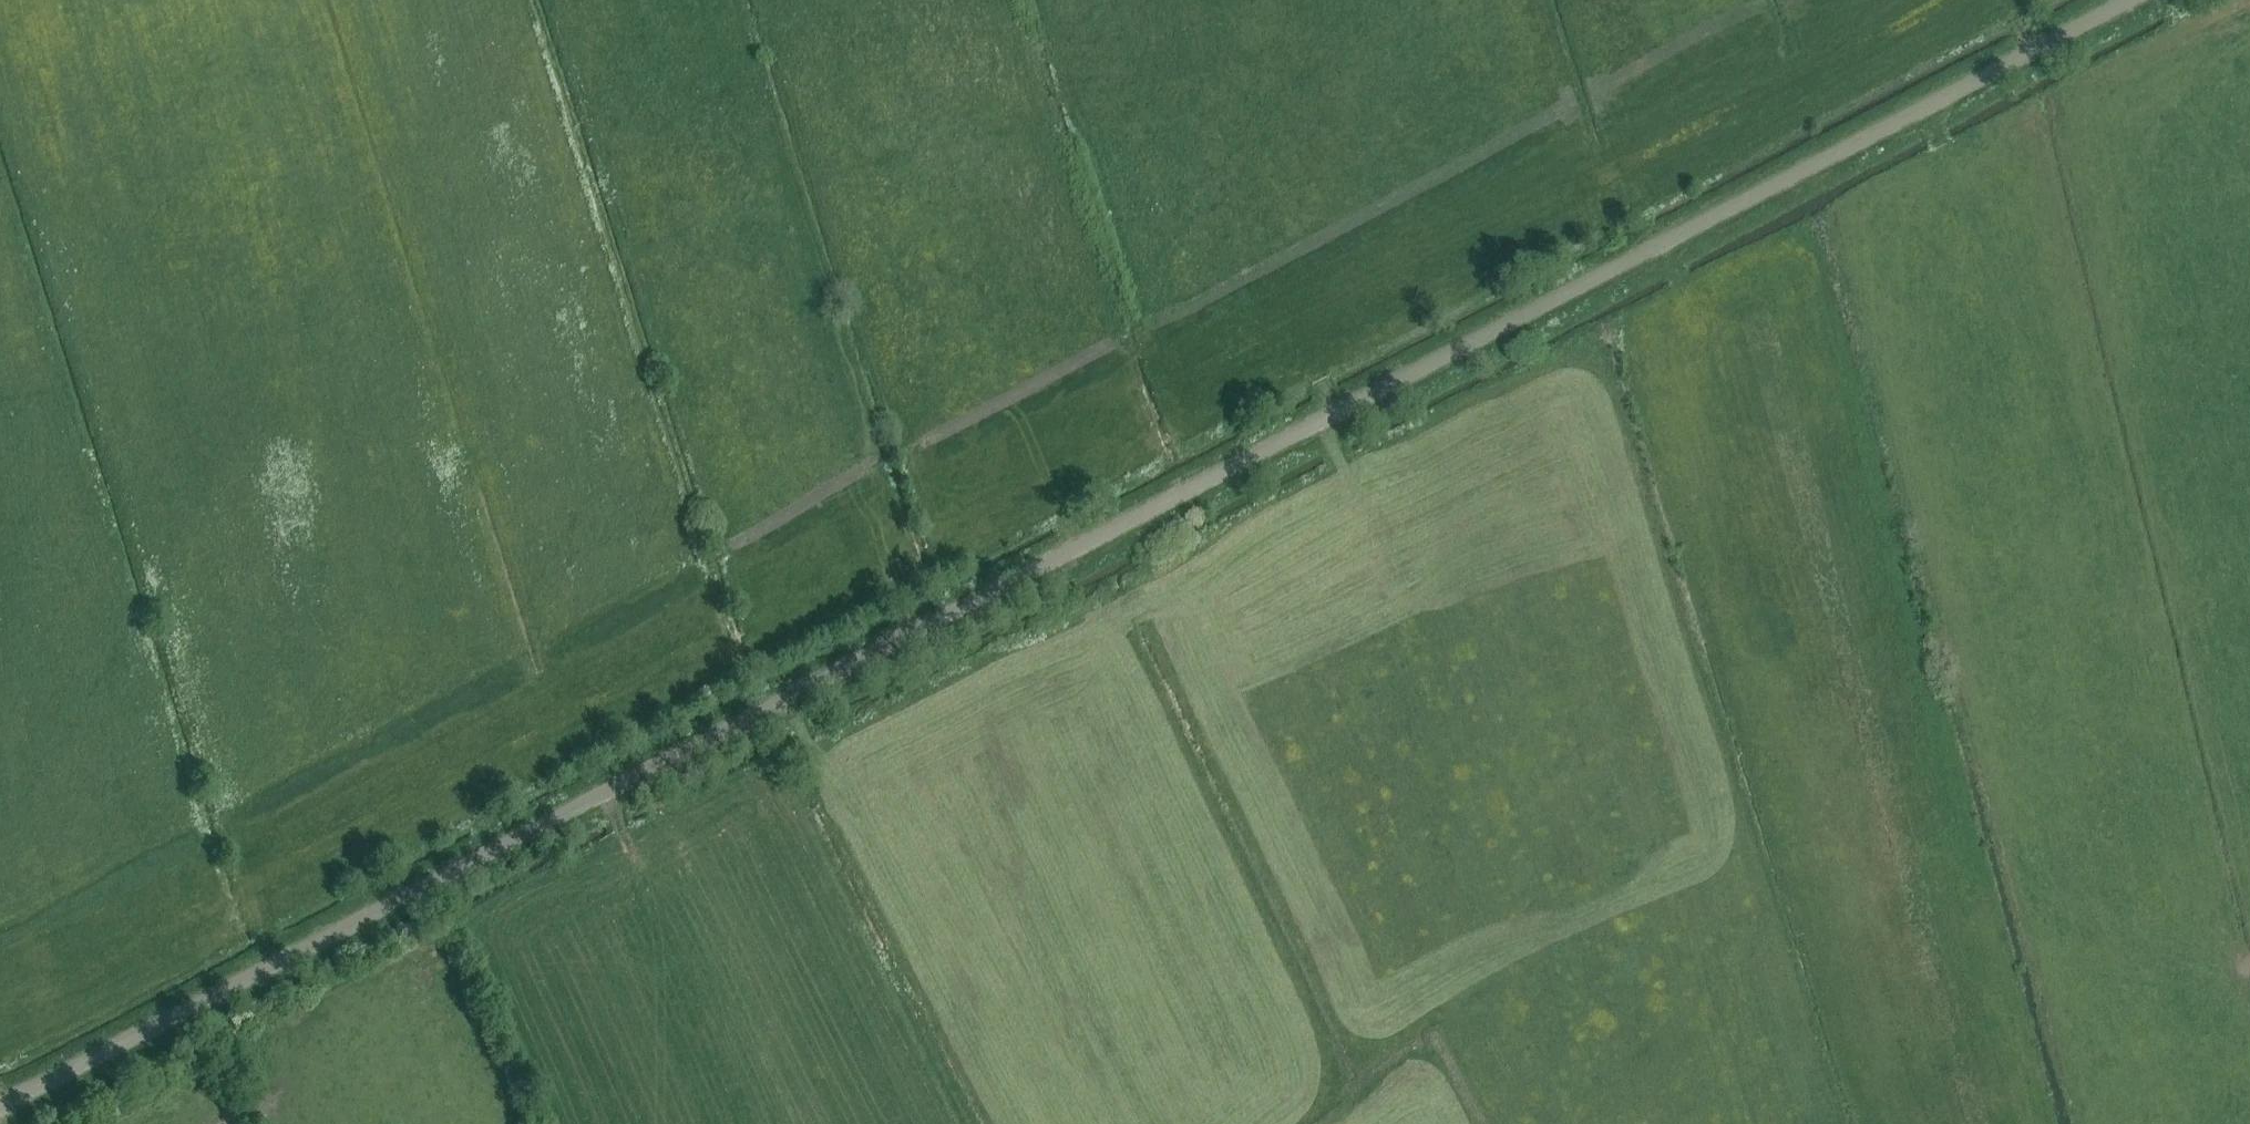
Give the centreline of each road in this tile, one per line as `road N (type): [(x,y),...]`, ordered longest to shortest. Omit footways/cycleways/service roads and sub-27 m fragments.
road 1 (unclassified): [(0,1106),(619,776),(1217,473),(2115,0)]

